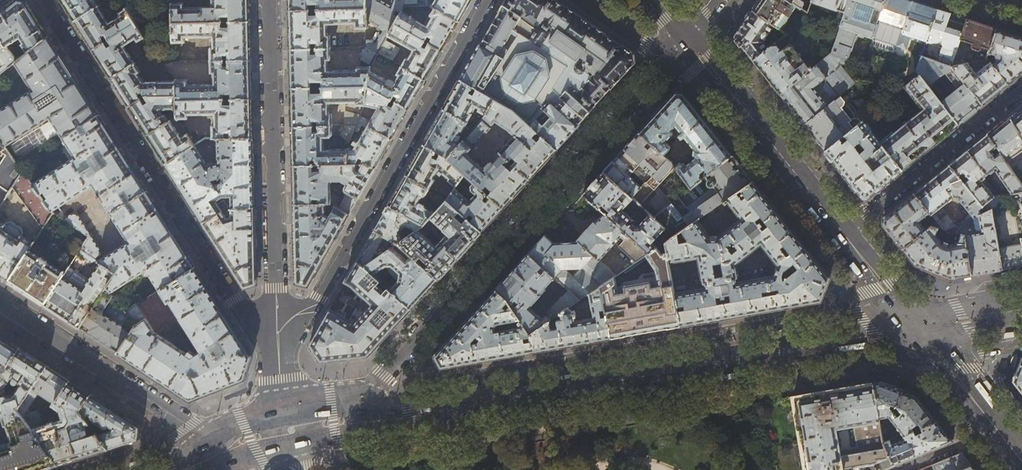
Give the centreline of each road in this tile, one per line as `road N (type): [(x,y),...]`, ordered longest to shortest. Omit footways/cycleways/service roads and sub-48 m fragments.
road 1 (primary): [(409,420),(916,329)]
road 2 (residential): [(362,410),(686,36)]
road 3 (residential): [(279,362),(45,0)]
road 4 (residential): [(487,0),(279,362)]
road 5 (residential): [(279,362),(272,0)]
road 6 (primary): [(845,236),(686,36)]
road 7 (residential): [(0,302),(208,438)]
road 8 (residential): [(845,236),(1021,89)]
road 9 (primary): [(1021,460),(916,329)]

